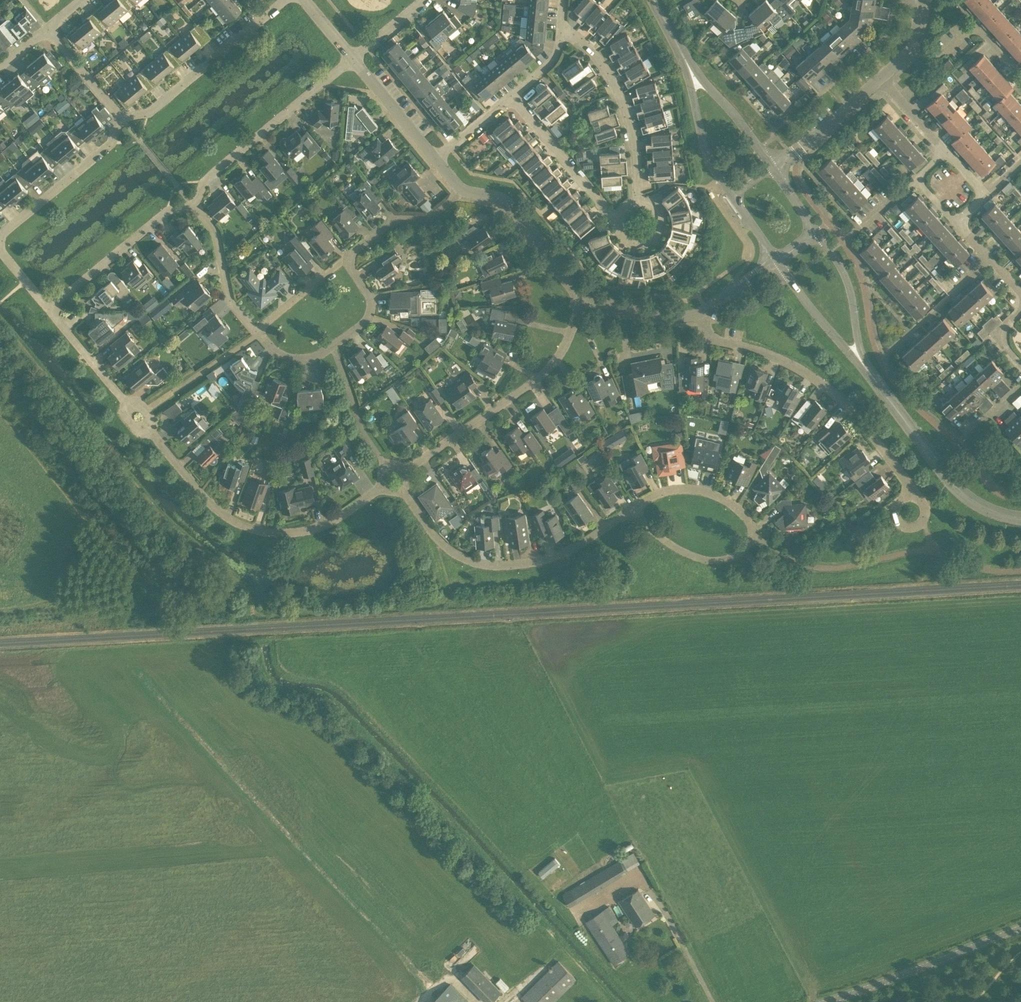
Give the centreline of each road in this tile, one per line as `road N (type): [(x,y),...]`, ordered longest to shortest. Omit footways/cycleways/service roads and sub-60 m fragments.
road 1 (residential): [(385,485),(322,527),(255,530),(207,500),(144,425)]
road 2 (residential): [(704,311),(709,338),(790,363),(851,409),(911,496)]
road 3 (residential): [(633,508),(548,559),(485,564),(439,541),(400,488)]
road 4 (residential): [(403,473),(554,363),(584,297)]
road 5 (tertiary): [(866,370),(948,479),(982,507),(1020,517)]
road 6 (residential): [(195,206),(204,181),(351,60)]
road 7 (residential): [(557,23),(594,54),(621,95),(637,206)]
road 8 (unclassified): [(827,1001),(1020,927)]
road 9 (residential): [(284,0),(157,108),(120,116)]
road 10 (residential): [(256,332),(274,351),(305,359),(360,327),(371,304),(349,259)]
road 11 (residential): [(120,116),(108,148),(3,235),(0,246)]
road 12 (residential): [(49,308),(168,211),(195,206)]
road 13 (residential): [(620,224),(507,97)]
road 14 (residential): [(584,297),(505,200),(462,191)]
road 15 (tertiary): [(682,52),(703,146),(730,195)]
road 16 (tertiary): [(866,370),(846,277),(817,232)]
road 17 (residential): [(753,537),(741,511),(705,491),(661,492),(633,508)]
road 18 (residential): [(633,508),(664,541),(699,559),(734,555),(753,537)]
road 19 (residential): [(256,332),(230,299),(215,230),(195,206)]
road 20 (tertiary): [(770,165),(682,52)]
road 21 (residential): [(770,165),(795,153),(880,78)]
road 22 (tertiary): [(777,262),(866,370)]
road 23 (residential): [(349,259),(398,217),(432,217),(462,191)]
road 24 (residential): [(131,409),(49,308)]
road 25 (residential): [(436,158),(351,60)]
road 26 (residential): [(584,297),(674,317),(704,311)]
road 27 (residential): [(256,332),(349,259)]

